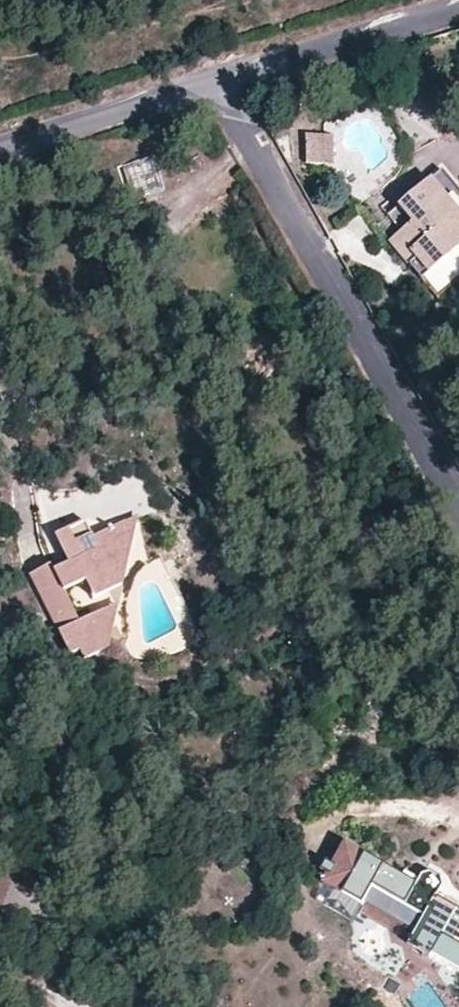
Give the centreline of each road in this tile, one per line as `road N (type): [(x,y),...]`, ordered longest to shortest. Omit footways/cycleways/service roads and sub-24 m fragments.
road 1 (residential): [(222,78),(458,503)]
road 2 (residential): [(222,78),(458,8)]
road 3 (residential): [(0,138),(222,78)]

